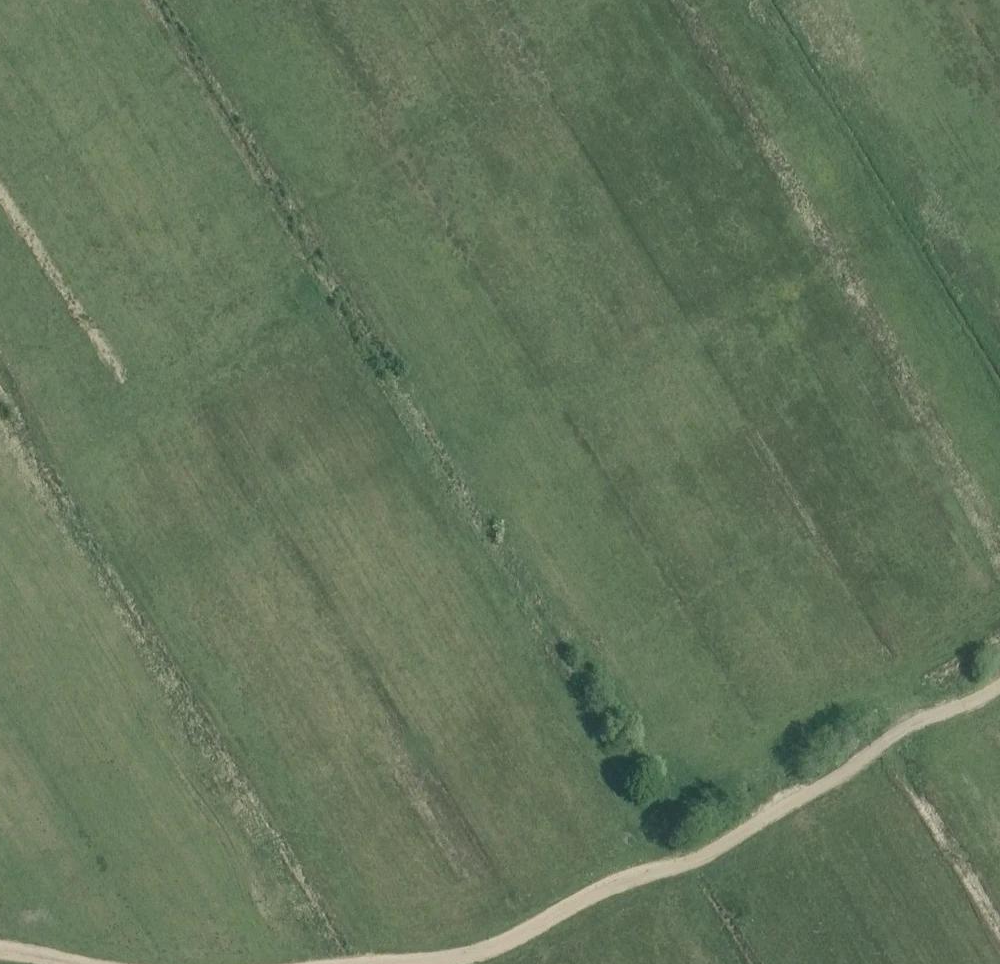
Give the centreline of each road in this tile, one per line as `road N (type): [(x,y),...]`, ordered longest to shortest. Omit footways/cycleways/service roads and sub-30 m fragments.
road 1 (track): [(999,686),(887,740),(848,772),(705,857),(598,891),(479,953),(390,963)]

